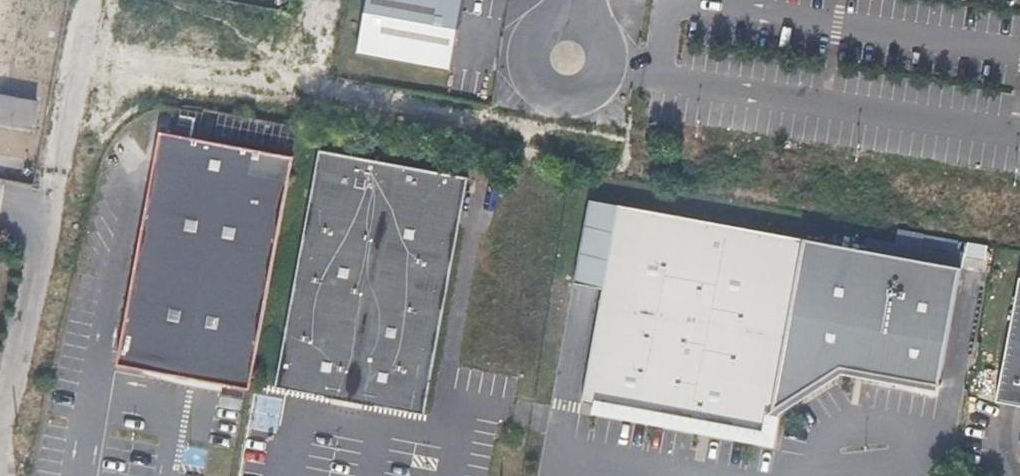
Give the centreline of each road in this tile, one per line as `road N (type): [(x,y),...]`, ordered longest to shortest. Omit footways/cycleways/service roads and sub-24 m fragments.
road 1 (unclassified): [(4,416),(90,0)]

